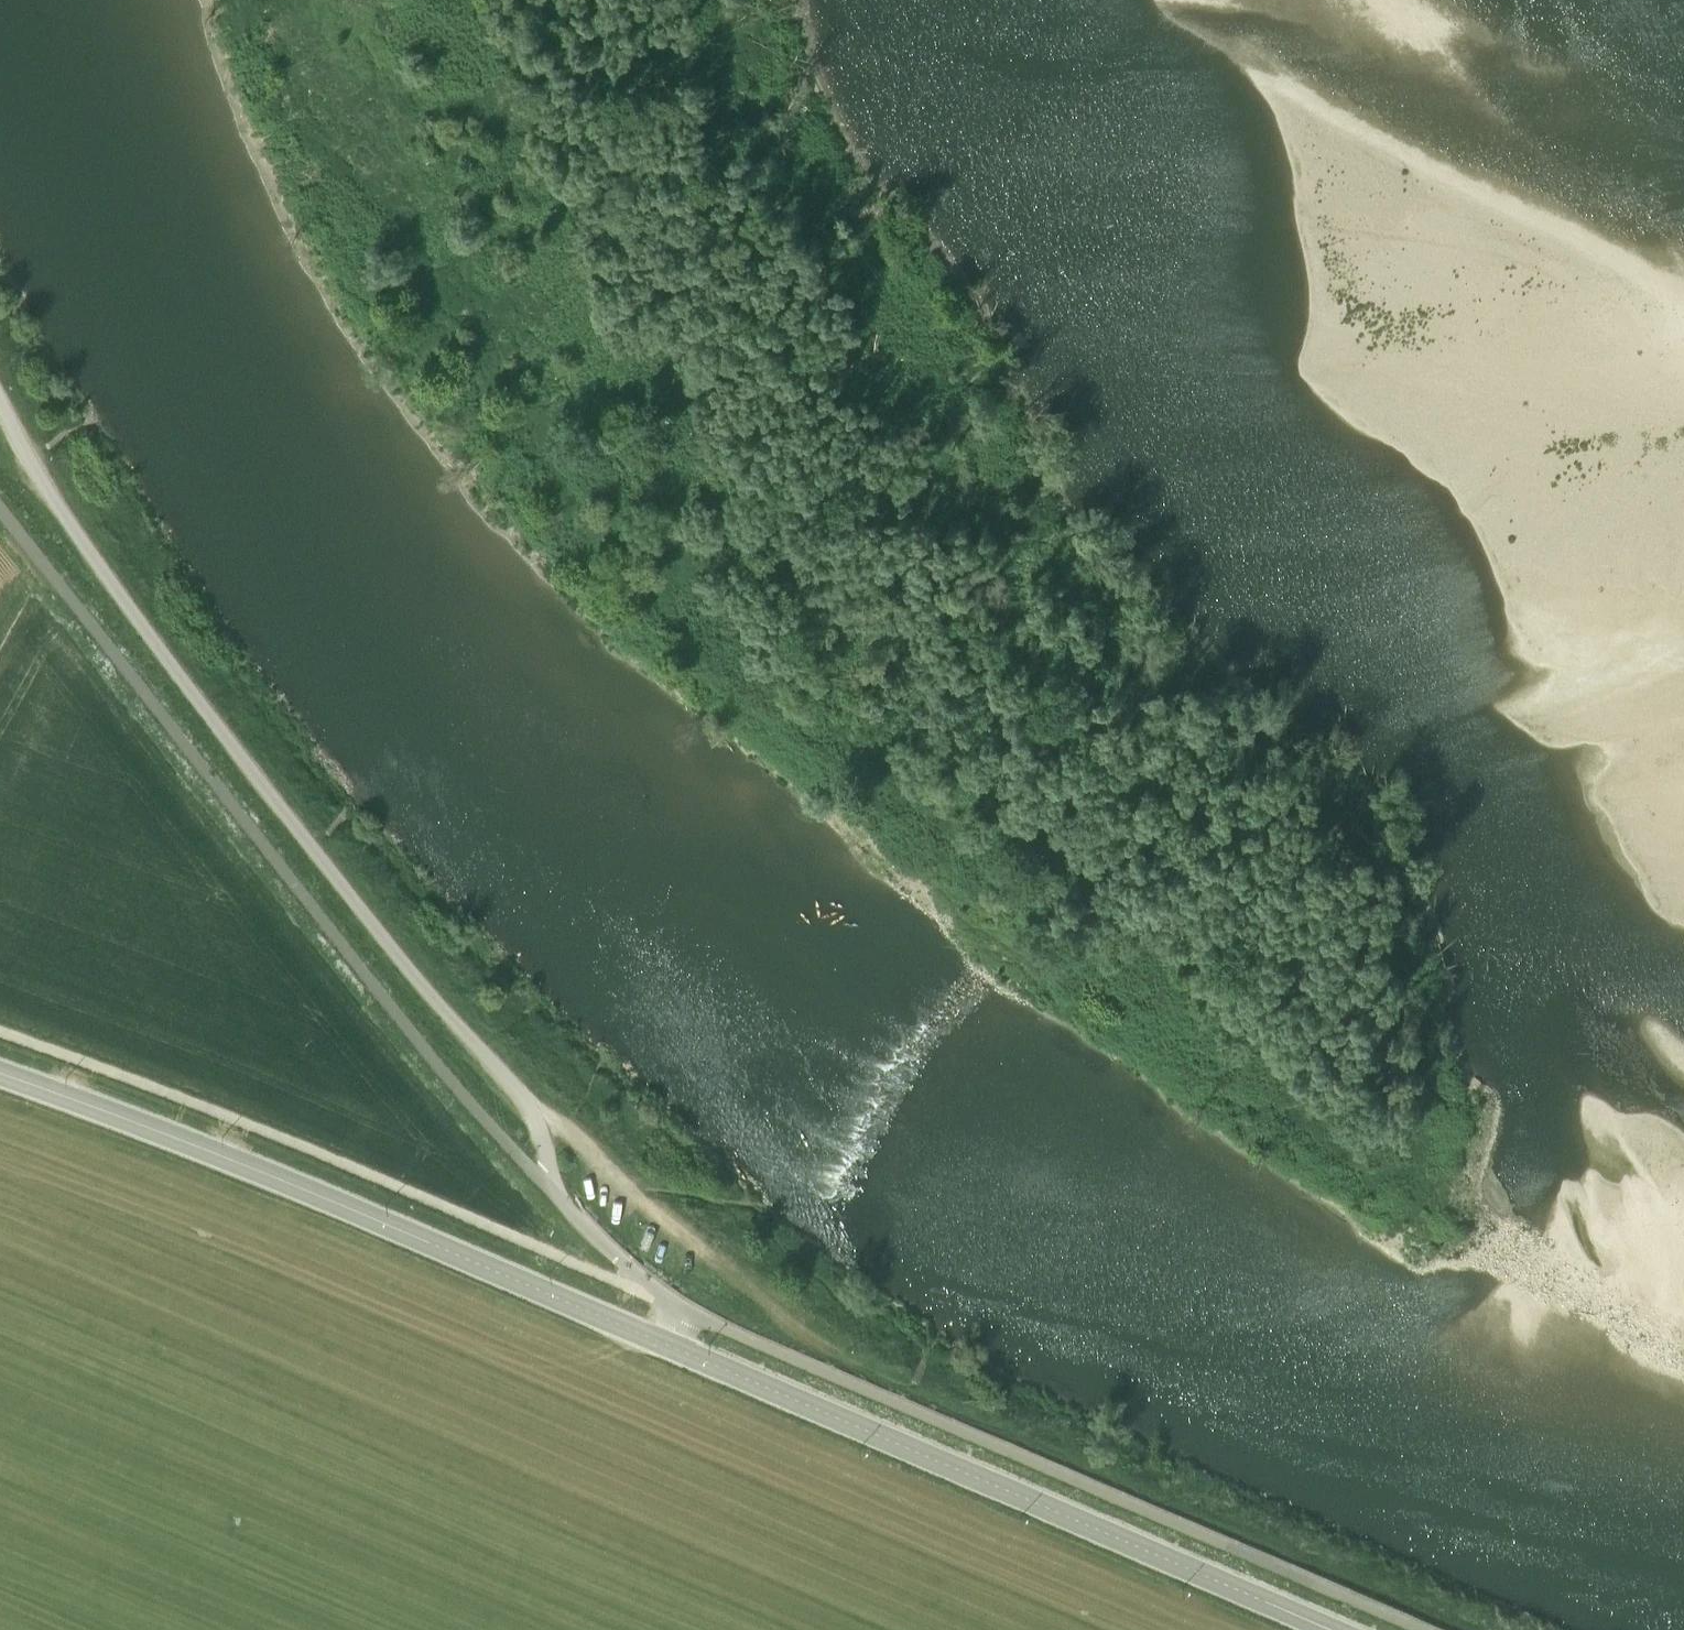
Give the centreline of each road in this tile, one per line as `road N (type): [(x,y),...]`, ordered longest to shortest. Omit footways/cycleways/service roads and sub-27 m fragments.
road 1 (unclassified): [(554,1184),(535,1111),(195,694),(27,451),(0,395)]
road 2 (tertiary): [(670,1340),(1344,1629)]
road 3 (tertiary): [(0,1065),(207,1143),(670,1340)]
road 4 (track): [(535,1111),(569,1124),(624,1181),(828,1332)]
road 5 (unclassified): [(554,1184),(668,1294),(670,1340)]
road 6 (track): [(624,1181),(670,1186),(746,1213)]

